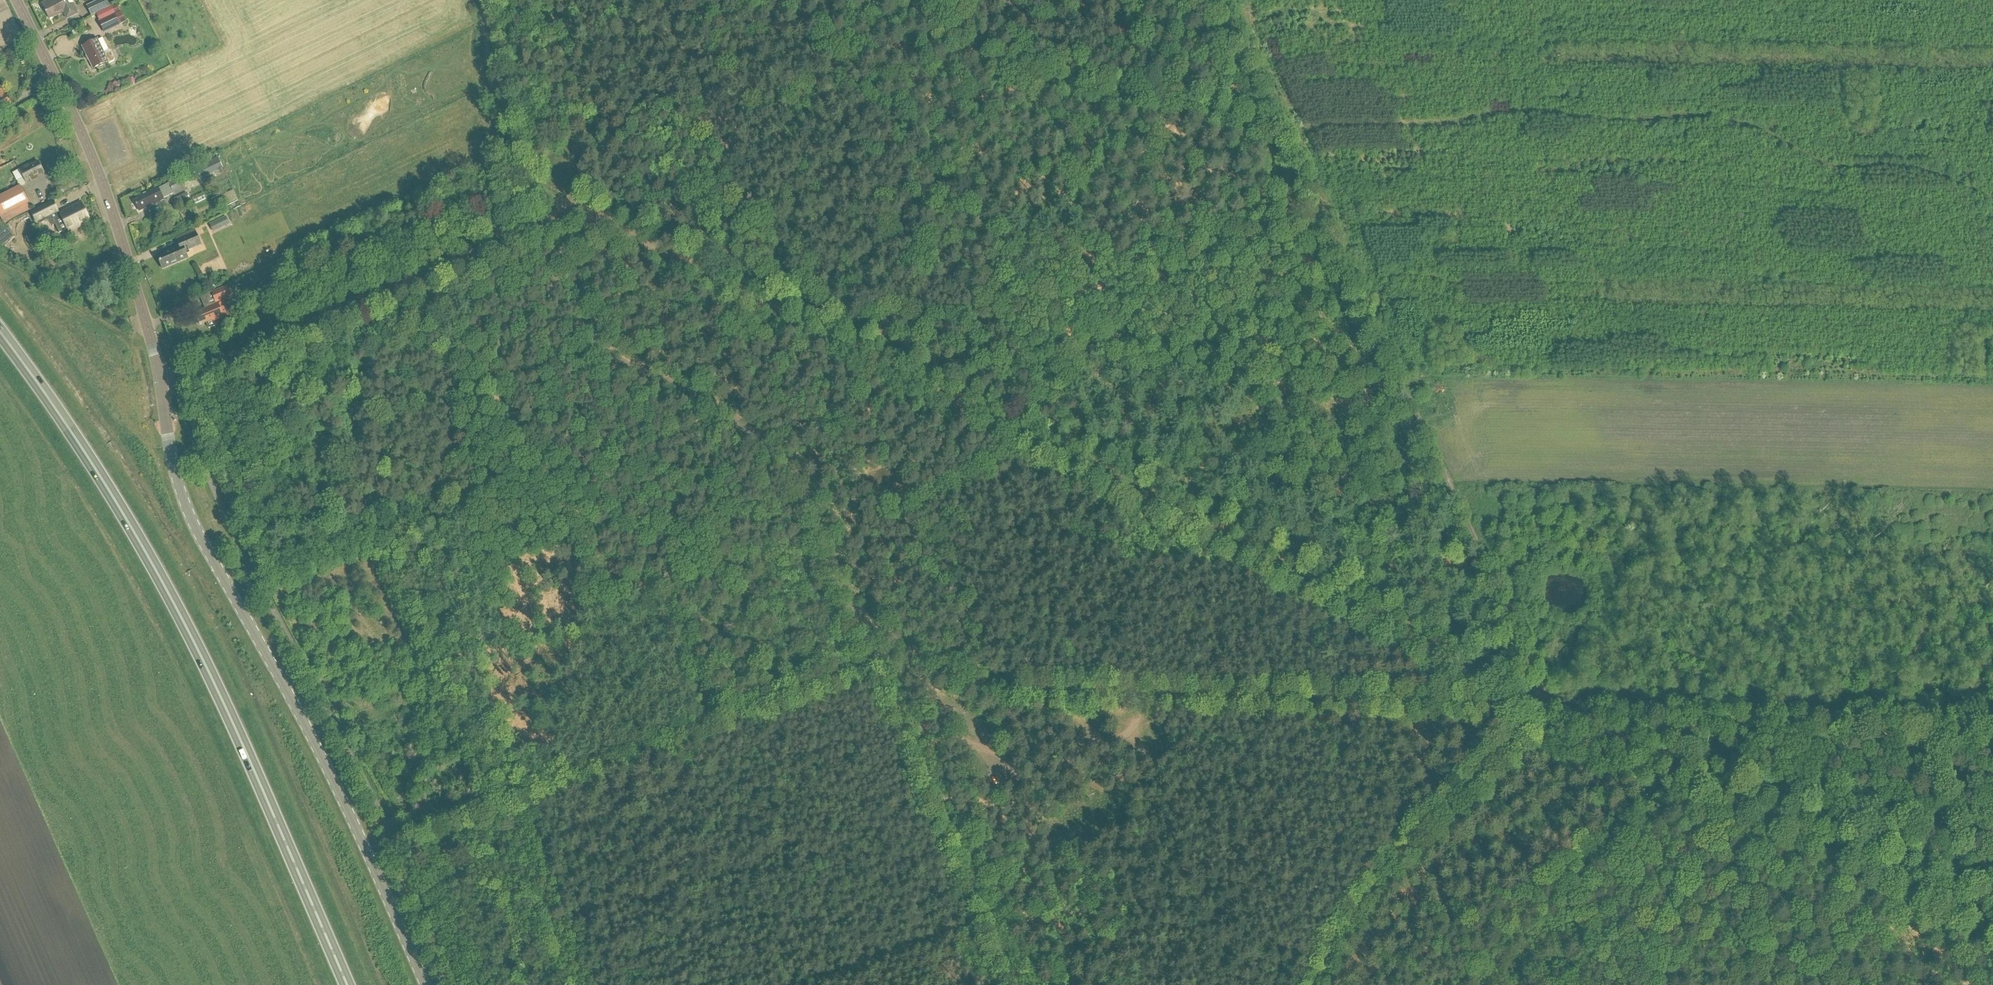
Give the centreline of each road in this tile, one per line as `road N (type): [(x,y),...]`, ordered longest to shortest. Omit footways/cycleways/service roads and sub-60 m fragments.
road 1 (unclassified): [(1992,925),(1551,703),(997,691),(920,659),(876,660),(790,475),(747,429),(607,353),(587,319)]
road 2 (track): [(571,207),(1551,703)]
road 3 (track): [(1410,397),(1551,703),(1992,714)]
road 4 (trunk): [(347,984),(169,591),(88,455),(0,332)]
road 5 (tertiary): [(164,397),(192,521),(305,723),(426,984)]
road 6 (track): [(876,660),(720,711),(666,611),(622,572),(507,416),(486,358)]
road 7 (unclassified): [(162,382),(554,215),(587,319)]
road 8 (track): [(876,660),(984,919),(808,984)]
road 9 (tertiary): [(162,382),(108,198),(16,0)]
road 10 (track): [(571,984),(500,792),(566,768)]
road 11 (track): [(1369,880),(1551,703)]
road 12 (track): [(480,0),(503,152),(519,175),(571,207)]
road 13 (track): [(566,768),(720,711)]
road 14 (track): [(905,0),(974,51),(1032,77)]
road 15 (track): [(1306,984),(1369,880)]

